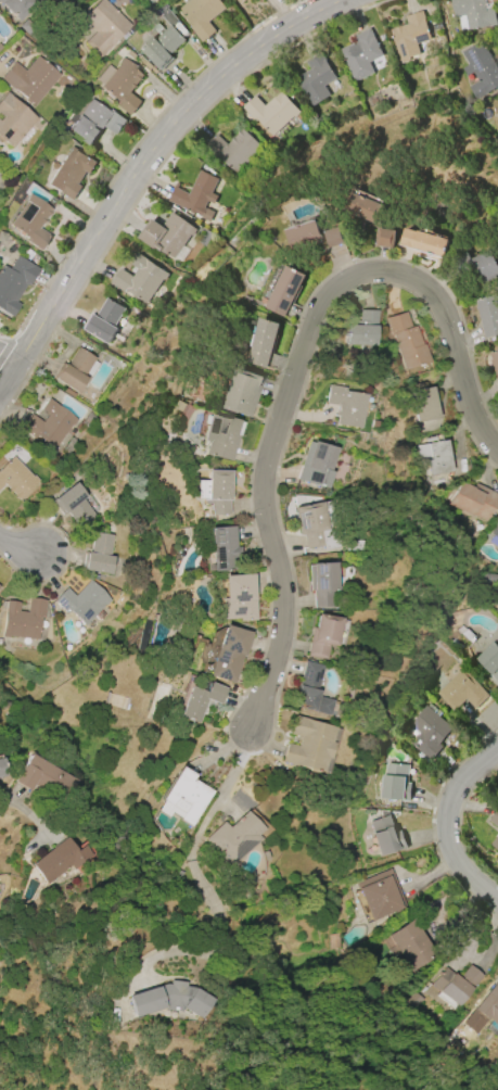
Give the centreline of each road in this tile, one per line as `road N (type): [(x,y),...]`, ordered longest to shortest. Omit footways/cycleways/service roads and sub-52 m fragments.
road 1 (residential): [(248,730),(285,636),(282,561),(268,525),(273,452),(309,338),(346,282),(399,277),(445,309),(469,391),(497,447)]
road 2 (residential): [(349,0),(250,53),(171,126),(0,387)]
road 3 (residential): [(497,749),(451,793),(448,819),(458,864),(497,900)]

